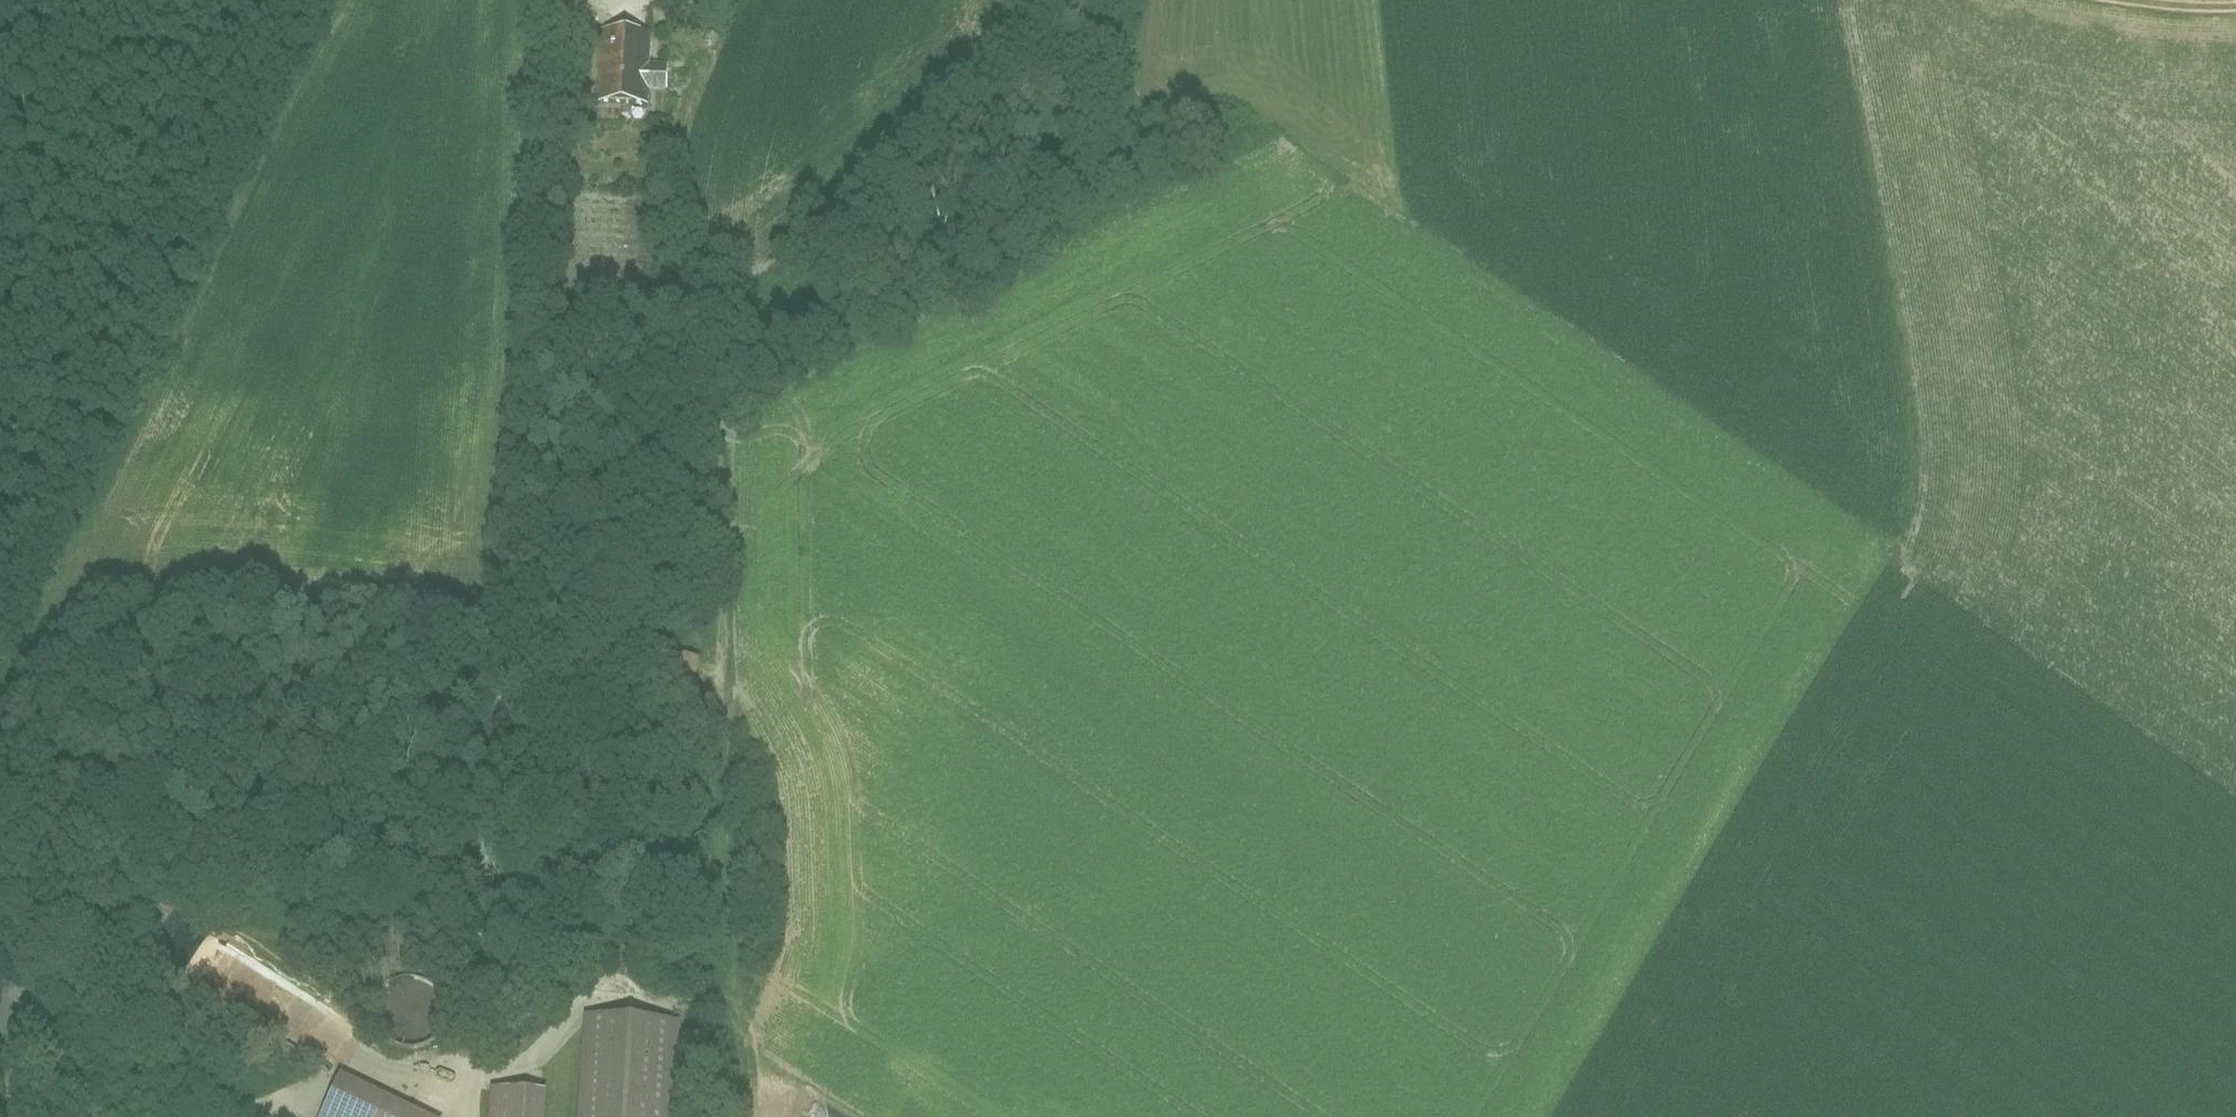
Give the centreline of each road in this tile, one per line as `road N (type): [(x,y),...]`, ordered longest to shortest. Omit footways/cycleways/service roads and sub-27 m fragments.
road 1 (track): [(548,0),(526,266),(508,691),(471,1067),(424,1080),(355,1046),(323,1090),(284,1115),(188,1091),(12,1022)]
road 2 (track): [(0,759),(18,707),(76,629),(134,600),(182,595),(513,622)]
road 3 (unclassified): [(27,1116),(0,981)]

